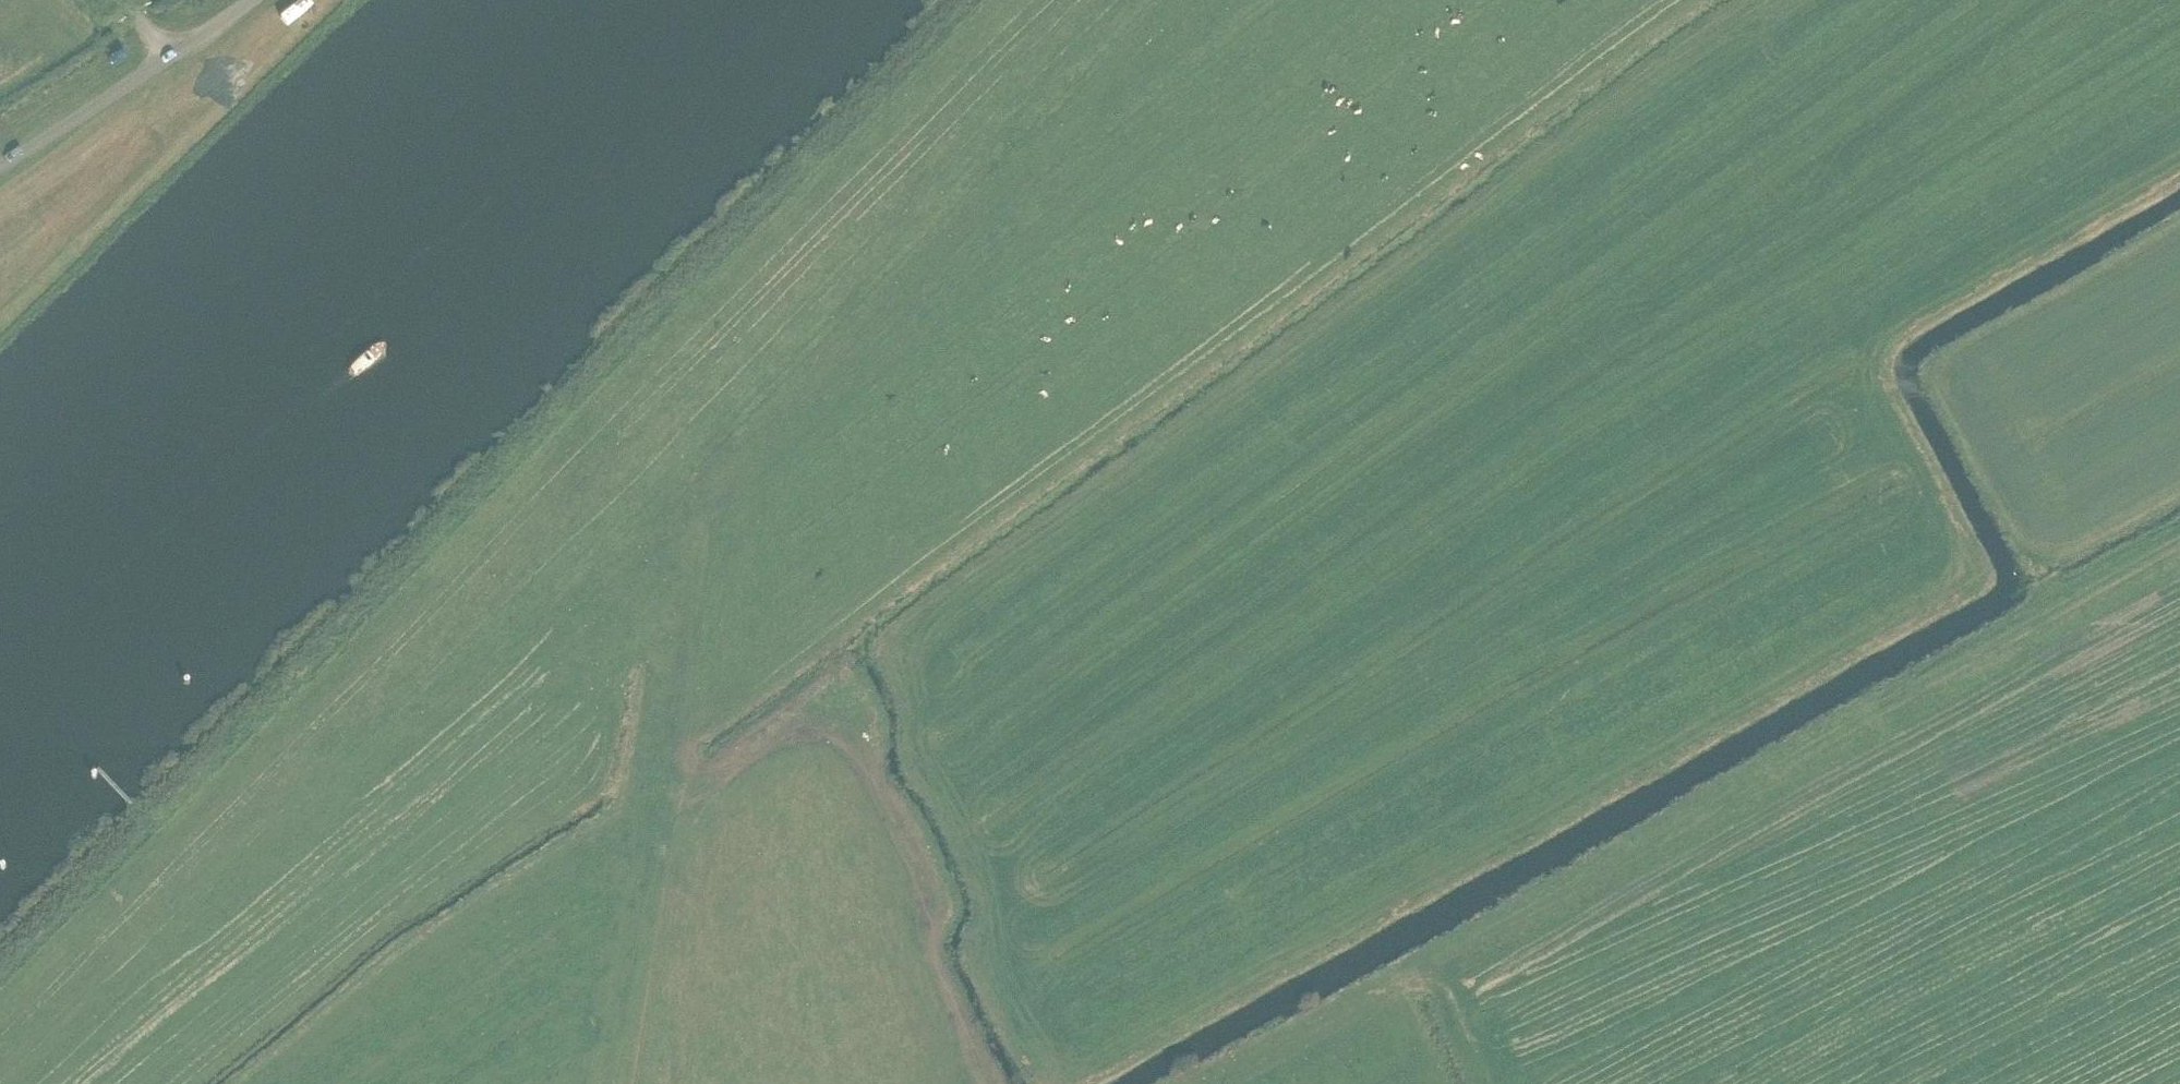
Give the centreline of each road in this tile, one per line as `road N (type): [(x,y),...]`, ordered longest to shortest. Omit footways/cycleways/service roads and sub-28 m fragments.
road 1 (unclassified): [(0,175),(173,69),(259,0)]

